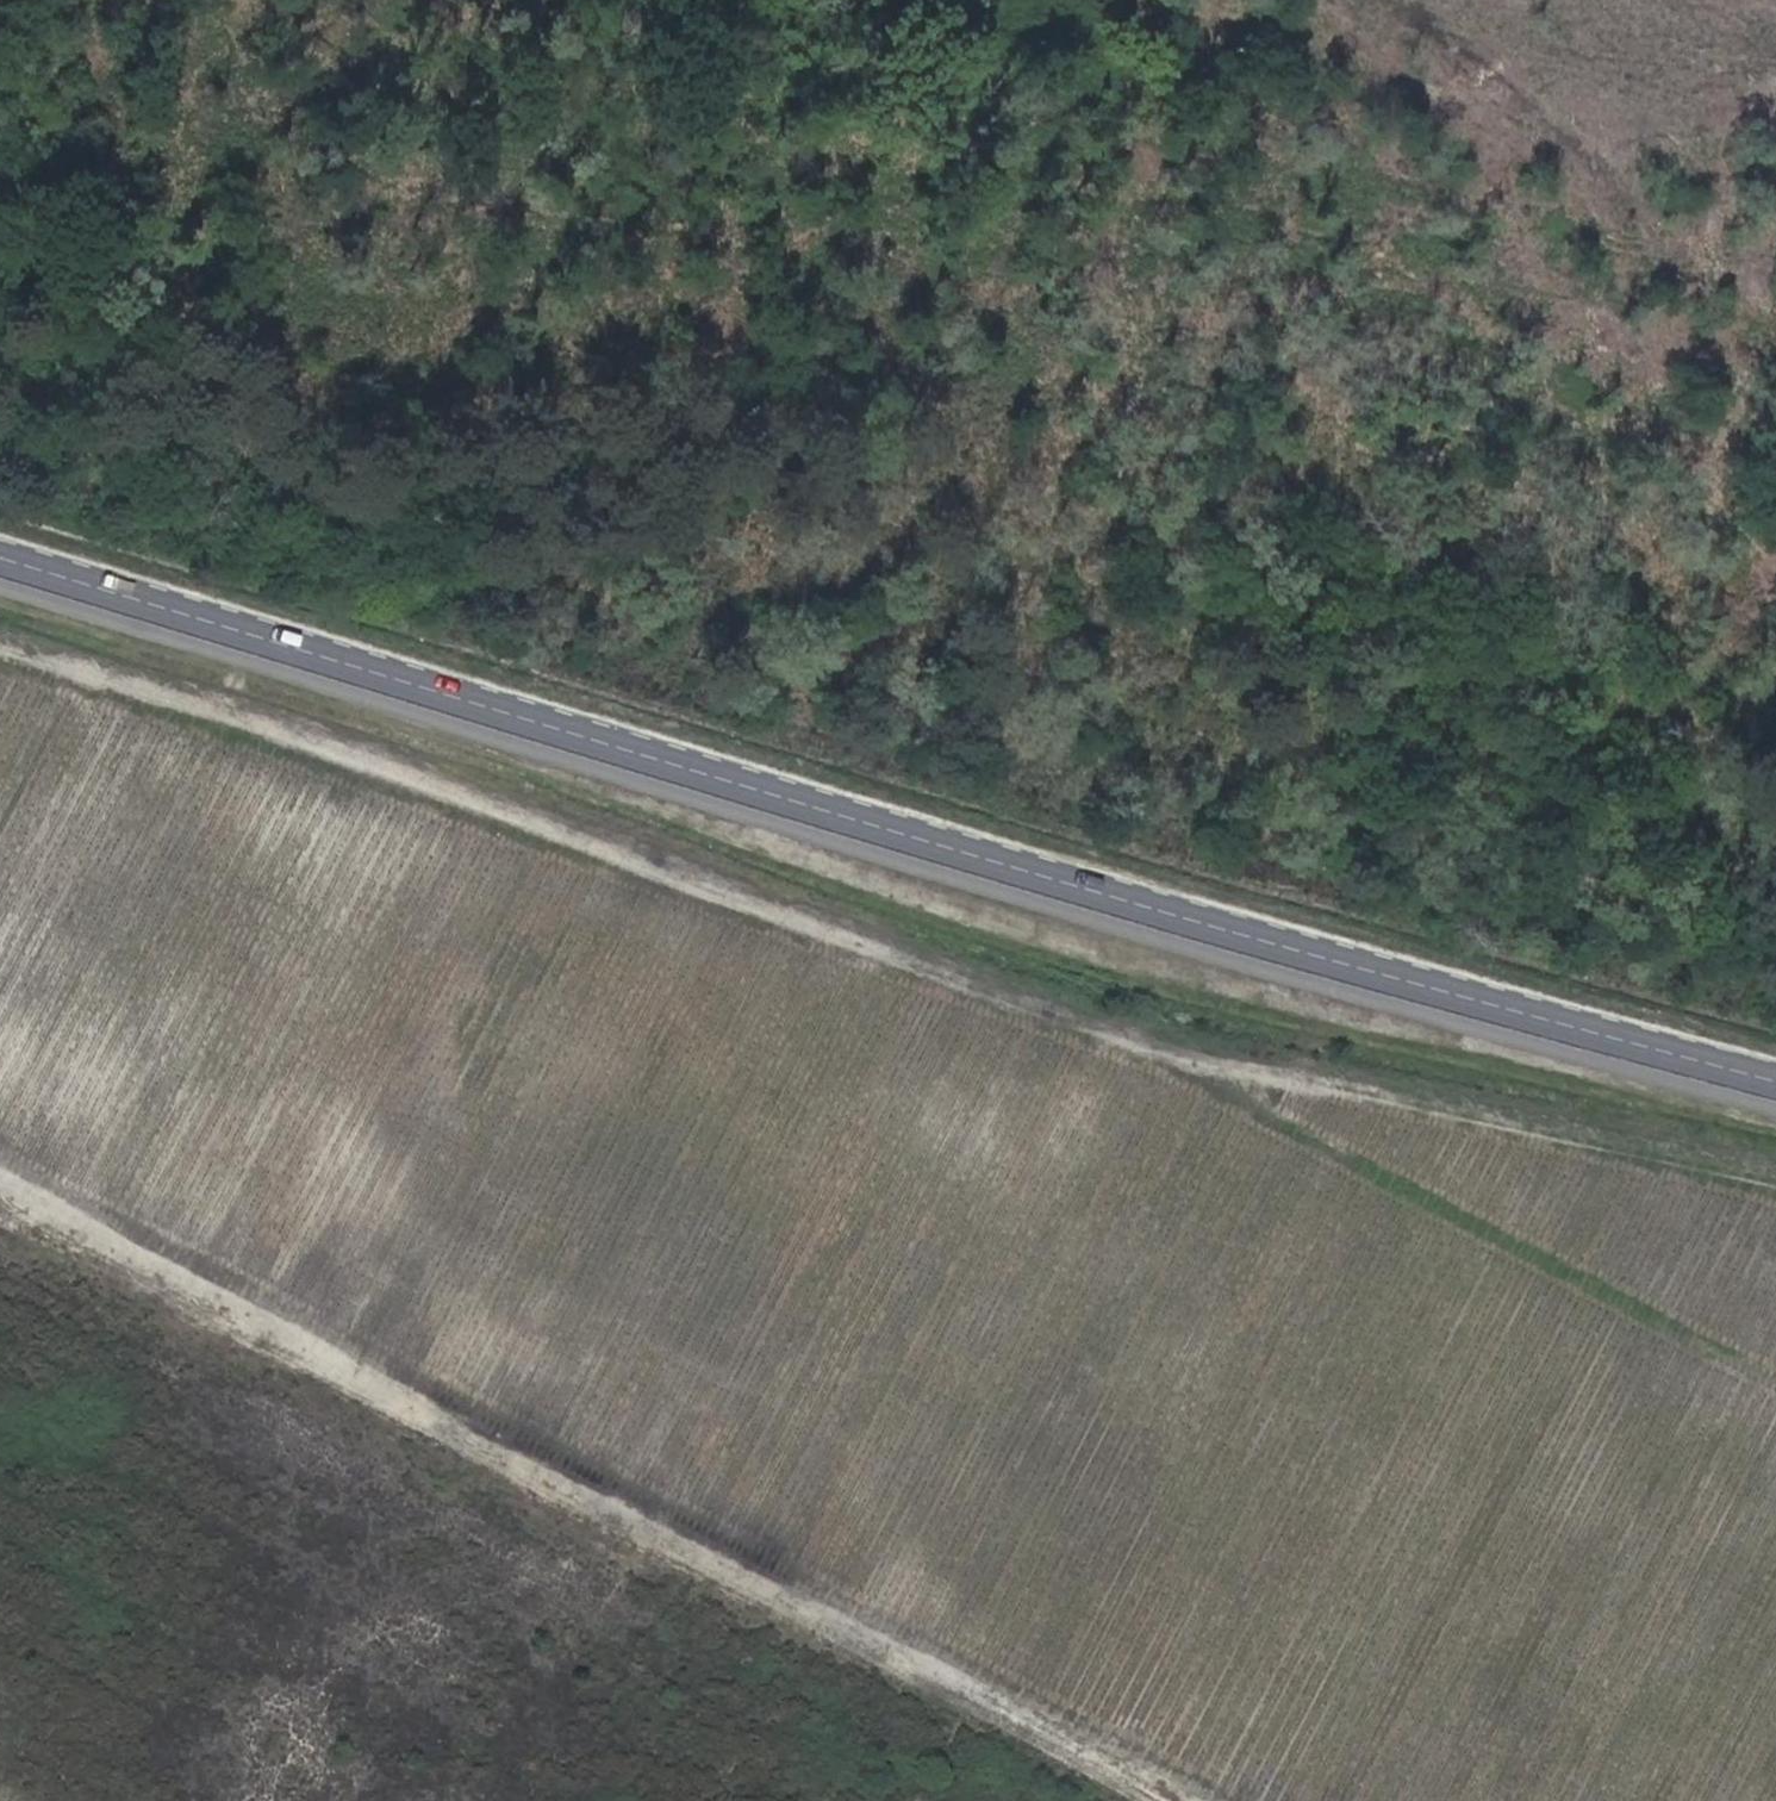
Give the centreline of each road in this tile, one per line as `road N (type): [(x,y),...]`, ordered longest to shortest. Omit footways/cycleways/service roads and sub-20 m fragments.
road 1 (tertiary): [(1775,1084),(1127,909),(0,560)]
road 2 (track): [(1171,1800),(0,1184)]

